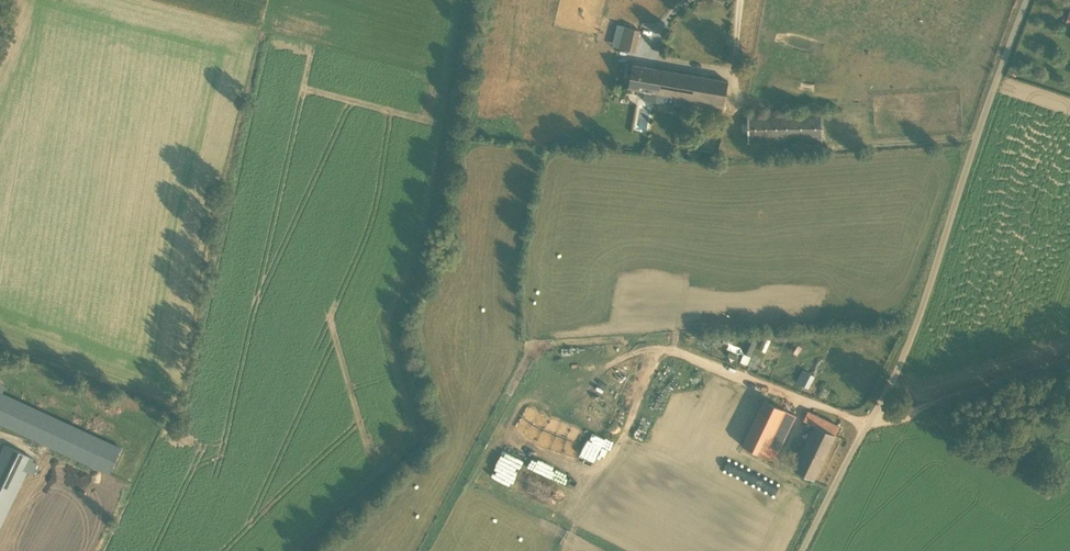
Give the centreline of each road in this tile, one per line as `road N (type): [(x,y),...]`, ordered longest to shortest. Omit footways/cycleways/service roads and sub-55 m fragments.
road 1 (unclassified): [(804,550),(900,370),(1027,0)]
road 2 (track): [(871,421),(897,420),(1069,358)]

